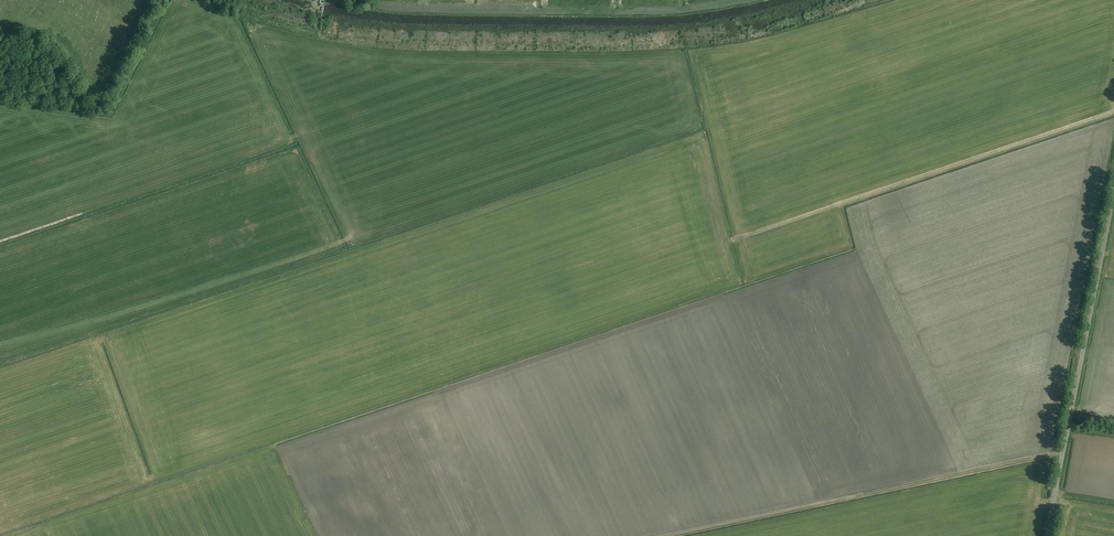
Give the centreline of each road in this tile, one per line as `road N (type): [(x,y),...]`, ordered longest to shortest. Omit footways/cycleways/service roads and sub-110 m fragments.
road 1 (track): [(666,535),(1062,456)]
road 2 (track): [(1113,115),(734,239)]
road 3 (track): [(760,0),(601,16),(388,11),(372,7),(373,0)]
road 4 (unclassified): [(1047,535),(1113,191)]

